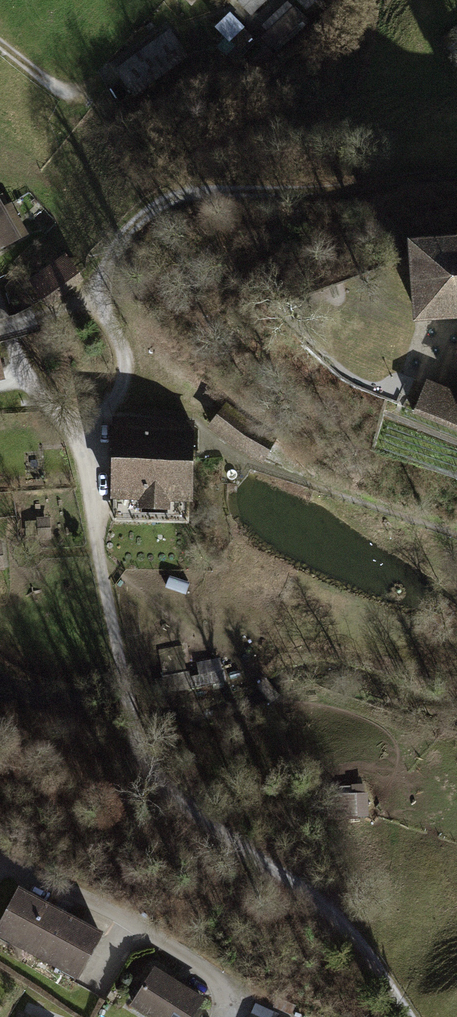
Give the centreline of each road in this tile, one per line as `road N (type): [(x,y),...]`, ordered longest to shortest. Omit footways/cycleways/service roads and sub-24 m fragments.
road 1 (track): [(409,1016),(341,920),(158,781),(136,738),(99,562)]
road 2 (track): [(71,431),(108,407),(121,387),(124,350),(104,309),(101,280),(150,211),(201,192),(456,175)]
road 3 (residential): [(228,1016),(227,991),(215,977),(132,923),(0,859)]
road 4 (track): [(99,562),(274,699)]
road 5 (track): [(99,562),(71,431)]
road 6 (track): [(71,431),(0,320)]

